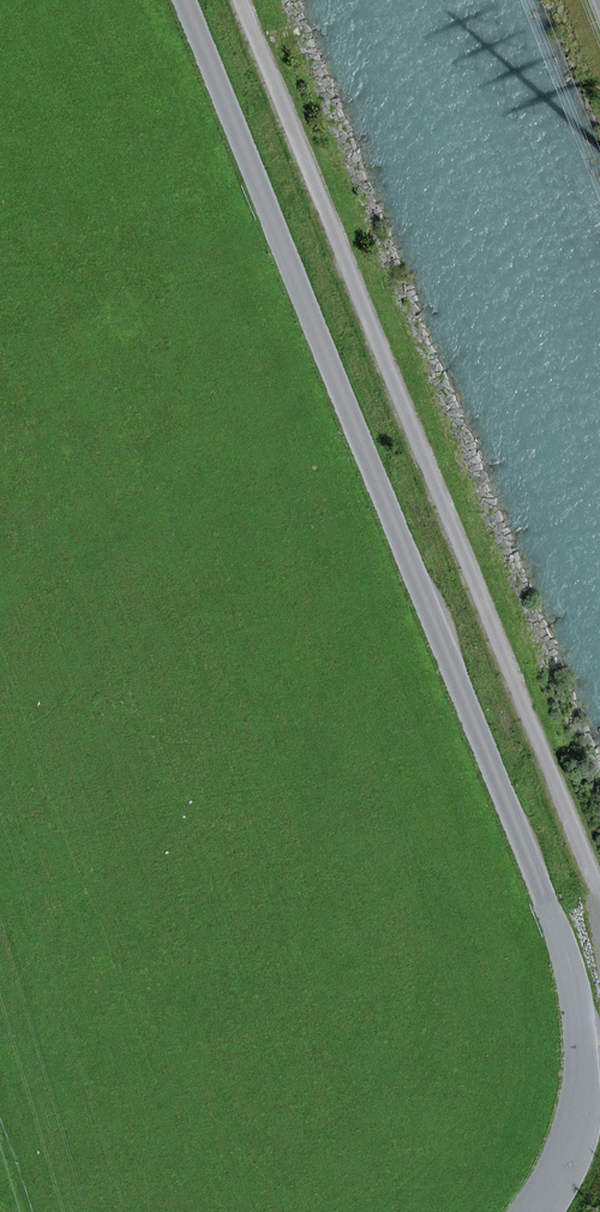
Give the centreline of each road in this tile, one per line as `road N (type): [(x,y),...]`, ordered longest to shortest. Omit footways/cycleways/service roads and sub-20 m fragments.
road 1 (unclassified): [(535,1211),(572,1139),(586,1084),(573,975),(185,0)]
road 2 (track): [(599,867),(246,0)]

